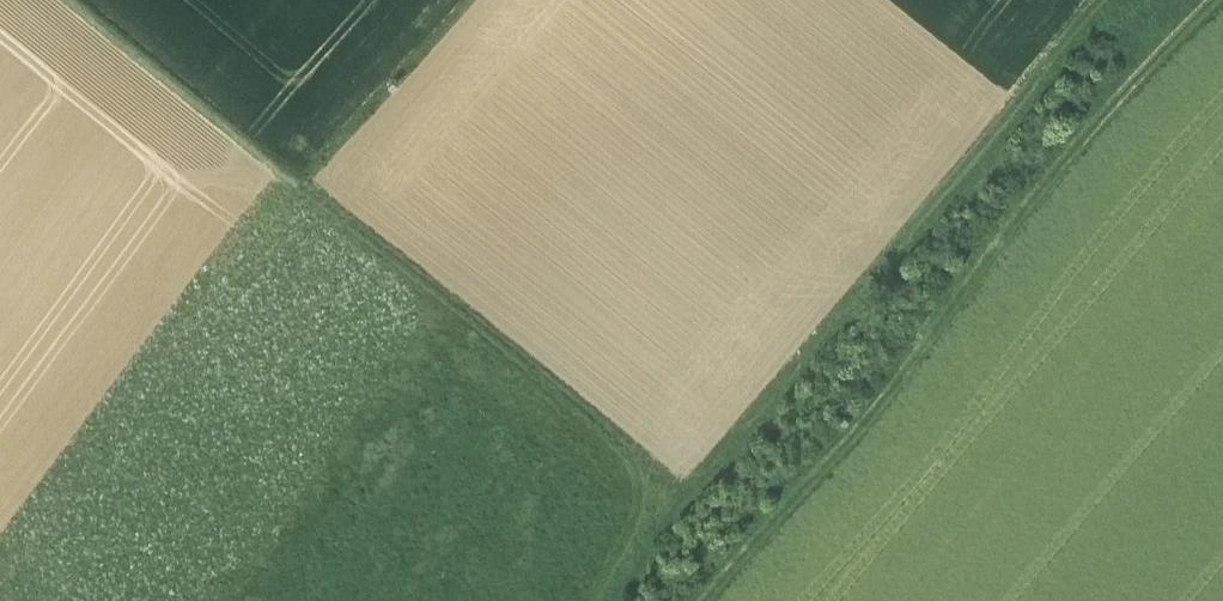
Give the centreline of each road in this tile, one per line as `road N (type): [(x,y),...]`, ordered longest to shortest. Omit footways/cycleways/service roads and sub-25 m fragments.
road 1 (track): [(1131,0),(993,188),(940,239),(818,393),(702,516),(66,0)]
road 2 (track): [(1222,22),(1126,123),(908,402),(733,600)]
road 3 (track): [(315,202),(492,0)]

